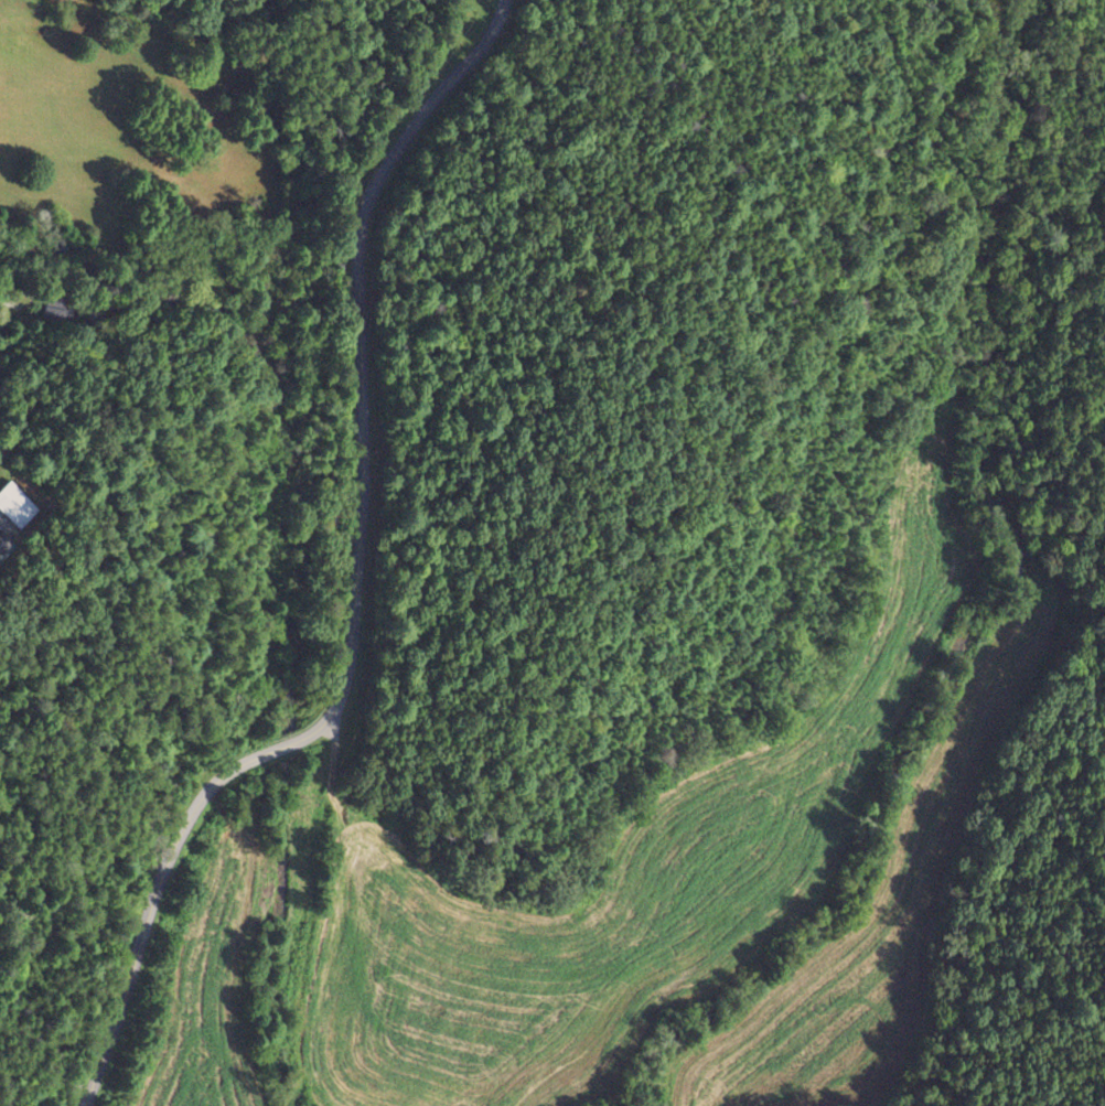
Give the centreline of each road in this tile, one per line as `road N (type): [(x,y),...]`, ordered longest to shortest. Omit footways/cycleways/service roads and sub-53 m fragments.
road 1 (residential): [(84,1105),(118,1026),(168,857),(196,803),(225,769),(326,720),(342,696),(364,522),(366,210),(377,173),(417,112),(494,29),(507,0)]

